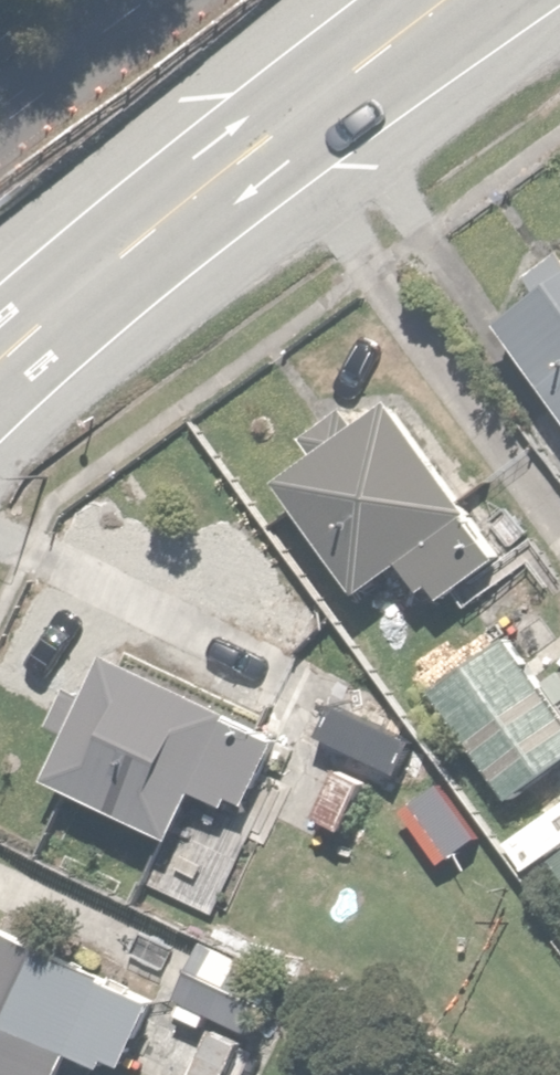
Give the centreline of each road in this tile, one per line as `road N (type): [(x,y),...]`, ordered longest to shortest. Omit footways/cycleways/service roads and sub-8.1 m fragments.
road 1 (primary): [(0,363),(262,141),(448,0)]
road 2 (residential): [(151,0),(0,114)]

